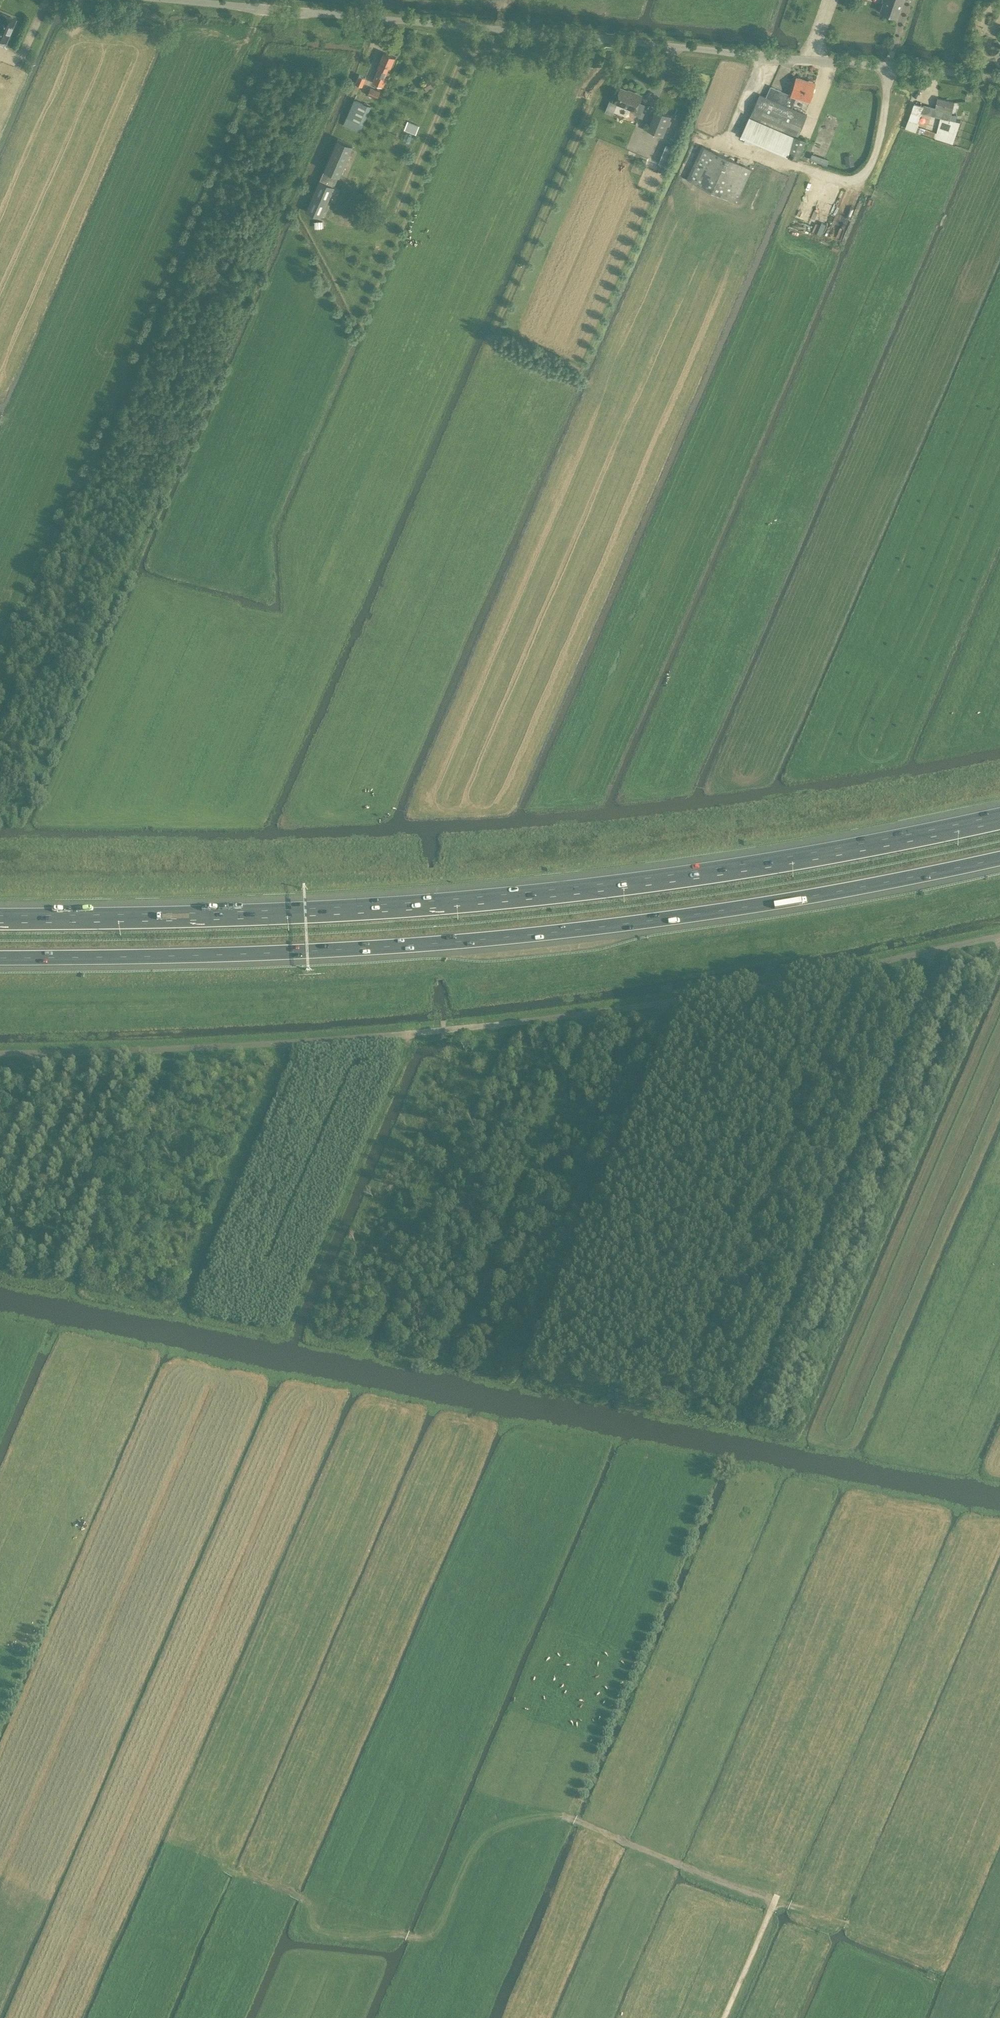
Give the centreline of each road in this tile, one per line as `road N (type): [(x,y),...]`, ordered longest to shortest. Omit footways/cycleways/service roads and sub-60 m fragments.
road 1 (unclassified): [(999,935),(588,1014),(341,1040),(0,1053)]
road 2 (motorway): [(999,818),(673,878),(458,903),(0,919)]
road 3 (motorway): [(0,958),(501,938),(766,904),(999,858)]
road 4 (unclassified): [(999,77),(187,0)]

